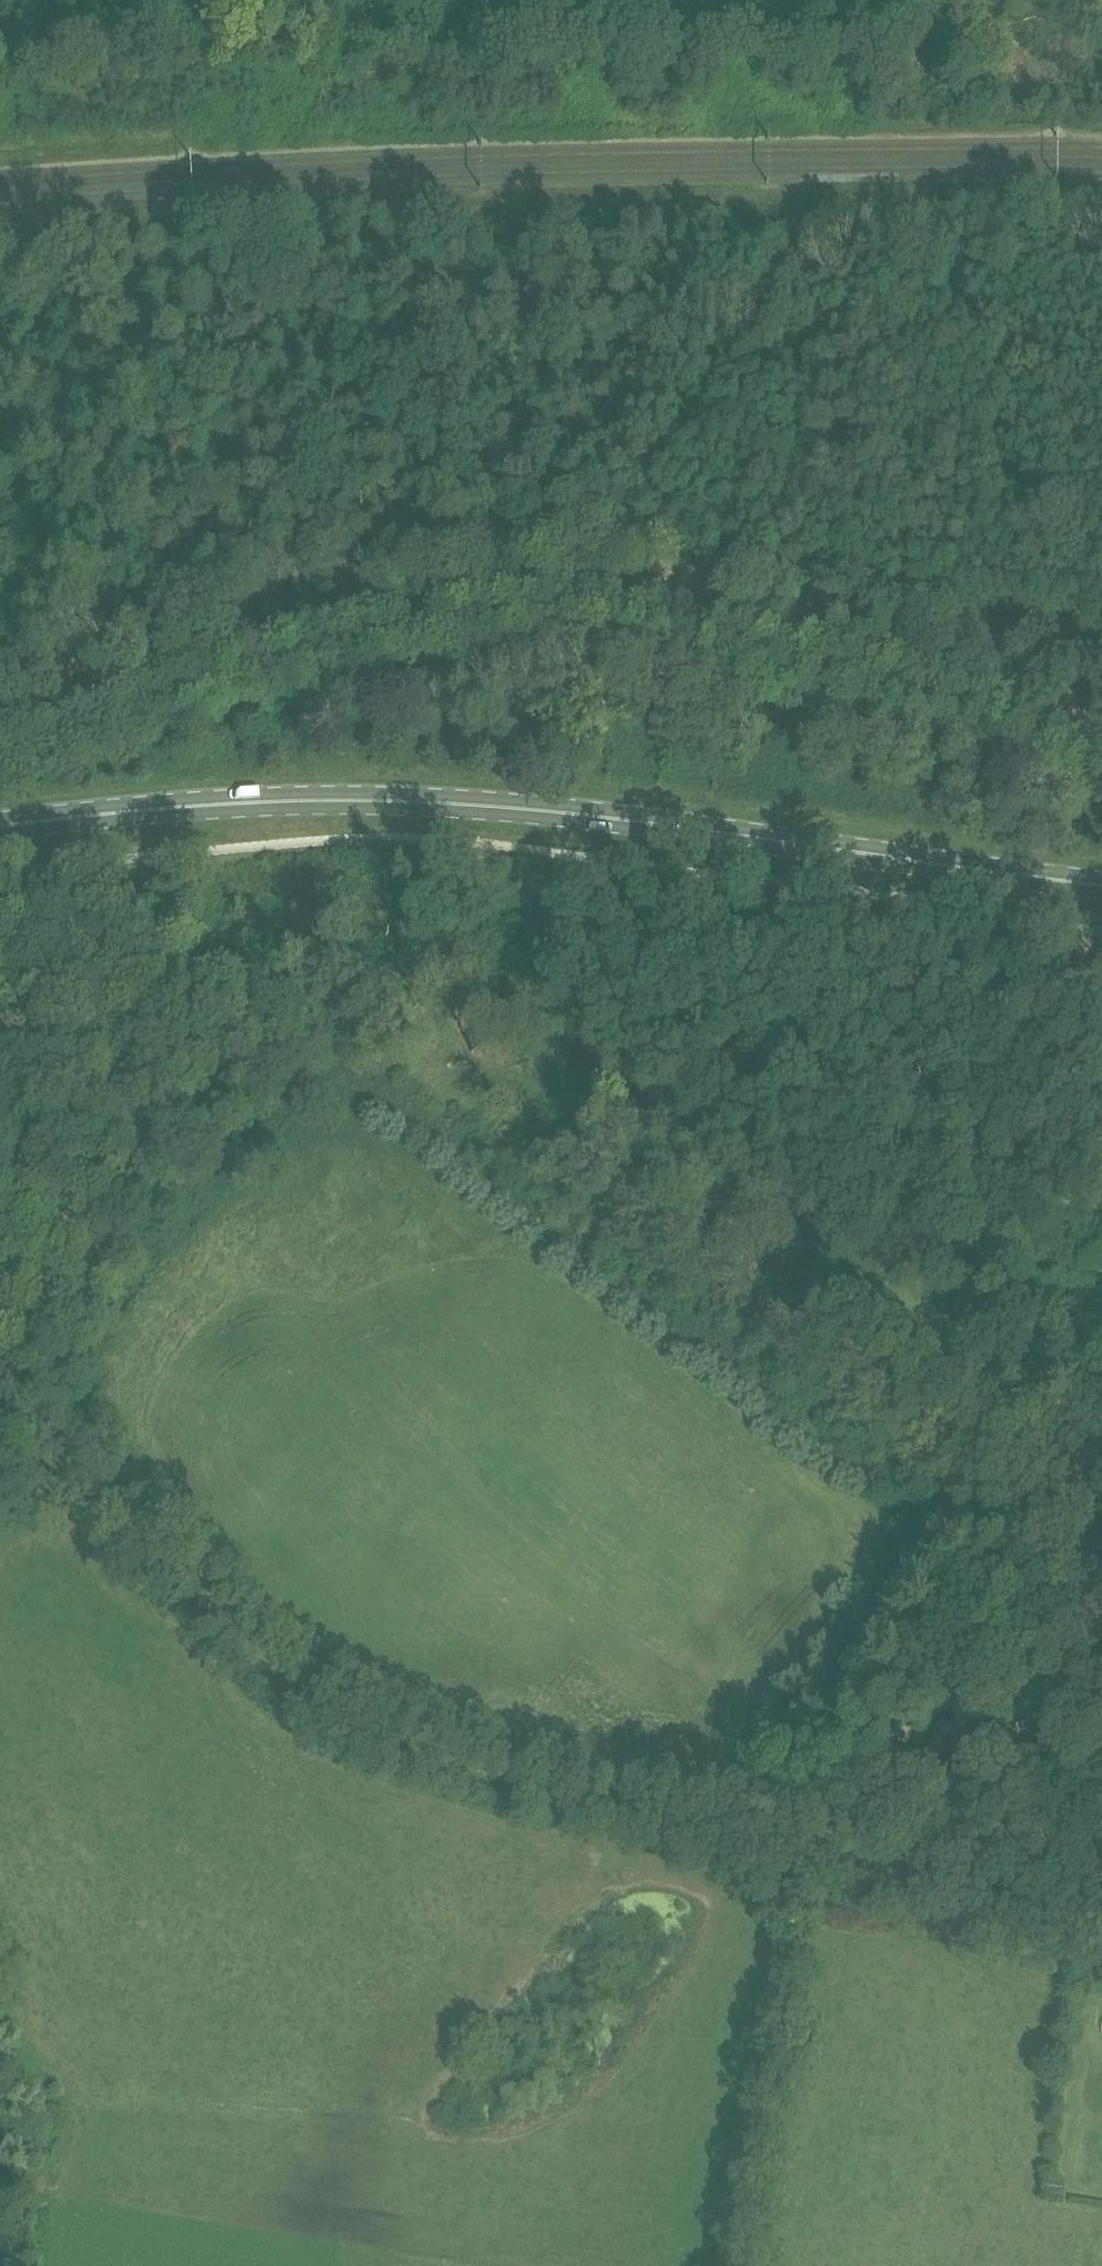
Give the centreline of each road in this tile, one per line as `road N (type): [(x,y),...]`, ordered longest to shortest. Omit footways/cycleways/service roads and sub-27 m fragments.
road 1 (primary): [(1101,885),(481,804),(308,800),(0,826)]
road 2 (track): [(0,1418),(123,1515),(259,1661),(325,1711),(475,1771),(753,1837),(813,1860)]
road 3 (track): [(1101,1426),(793,1897),(769,2000),(734,2265)]
road 4 (track): [(954,0),(1098,128)]
road 5 (track): [(1101,1607),(1083,1578),(1060,1493)]

